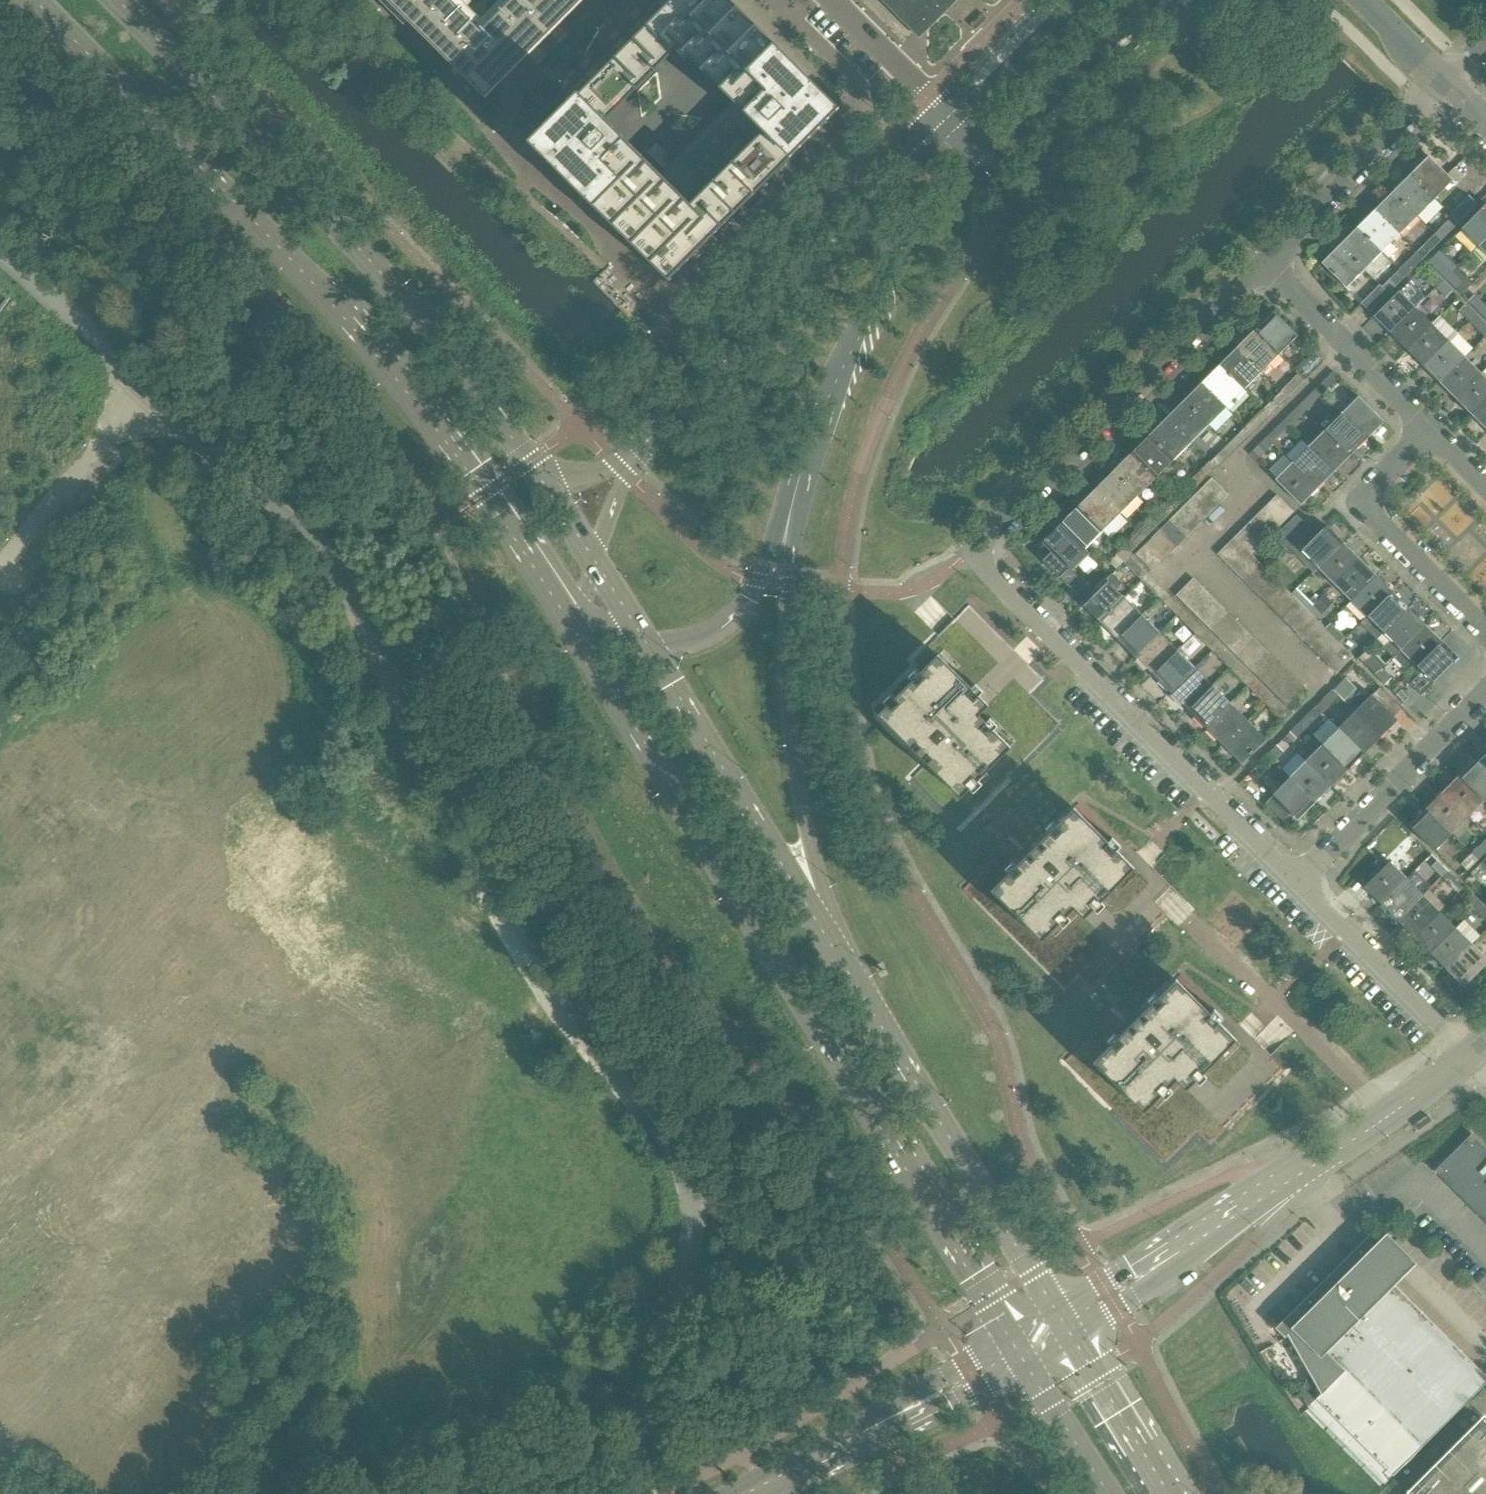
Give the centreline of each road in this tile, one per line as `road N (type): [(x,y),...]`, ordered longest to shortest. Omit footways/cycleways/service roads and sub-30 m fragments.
road 1 (primary): [(570,613),(709,853),(1019,1347)]
road 2 (primary): [(29,0),(396,367),(492,490),(570,613)]
road 3 (primary): [(540,479),(384,271),(119,0)]
road 4 (residential): [(1066,1321),(1323,1160),(1469,1053)]
road 5 (tertiary): [(952,129),(620,468)]
road 6 (residential): [(1298,881),(967,553)]
road 7 (tertiary): [(840,967),(793,765),(786,528)]
road 8 (tertiary): [(786,528),(861,323),(886,279),(988,166)]
road 9 (primary): [(1066,1321),(840,967)]
road 10 (residential): [(967,553),(1264,263)]
road 11 (primary): [(840,967),(647,647)]
road 12 (residential): [(666,302),(895,72)]
road 13 (tertiary): [(753,1493),(1019,1347)]
road 14 (residential): [(1298,881),(1485,689)]
road 15 (residential): [(1264,263),(1442,84)]
road 16 (residential): [(1469,1053),(1298,881)]
road 17 (residential): [(1431,430),(1264,263)]
road 18 (tertiary): [(988,166),(1155,0)]
road 19 (primary): [(1168,1493),(1066,1321)]
road 20 (tertiary): [(647,647),(727,622),(786,528)]
road 21 (residential): [(492,128),(621,0)]
road 22 (tertiary): [(1080,0),(952,129)]
road 23 (residential): [(1485,631),(1366,501)]
road 24 (primary): [(1019,1347),(1112,1493)]

